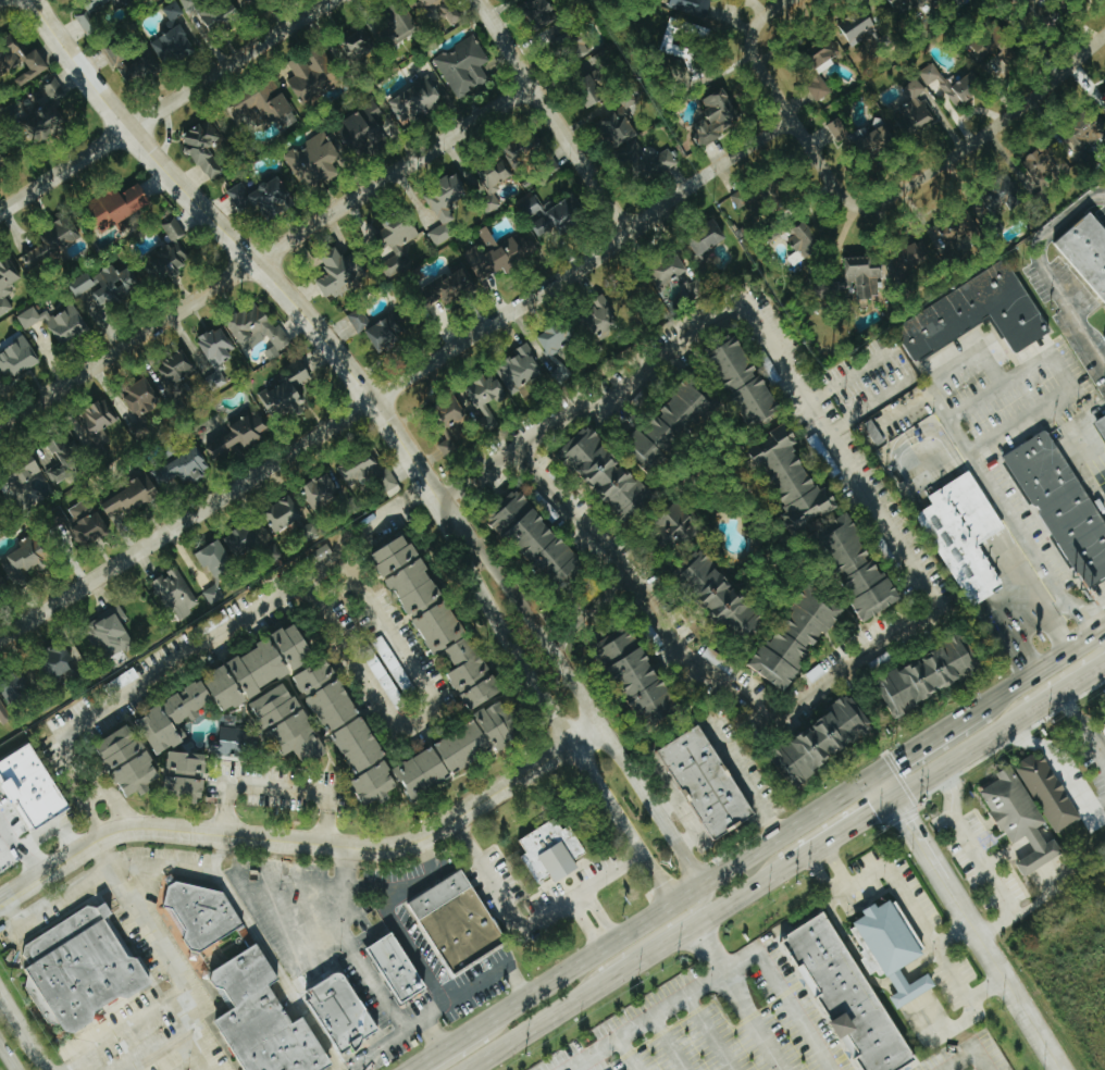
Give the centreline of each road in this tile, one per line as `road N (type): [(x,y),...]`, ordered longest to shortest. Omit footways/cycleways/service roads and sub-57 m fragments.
road 1 (residential): [(792,120),(628,235),(0,638)]
road 2 (residential): [(455,528),(342,359),(127,128),(32,0)]
road 3 (residential): [(0,907),(126,833),(407,849),(603,722)]
road 4 (residential): [(0,426),(532,85)]
road 5 (primary): [(879,771),(411,1069)]
road 6 (residential): [(455,528),(514,651),(673,903)]
road 7 (residential): [(703,883),(545,635),(455,528)]
road 8 (residential): [(0,210),(332,0)]
road 9 (primary): [(466,1069),(789,864)]
road 10 (residential): [(1069,1069),(879,771)]
road 11 (residential): [(855,202),(902,191),(1104,37)]
road 12 (residential): [(628,235),(479,0)]
road 13 (primary): [(894,796),(1104,663)]
road 14 (primary): [(576,999),(596,970),(703,901),(703,883)]
road 15 (residential): [(788,0),(760,18),(752,39),(792,120)]
road 16 (primary): [(1104,628),(982,706)]
road 17 (primary): [(1006,725),(1026,696),(1104,643)]
road 18 (primary): [(789,864),(894,796)]
road 19 (primary): [(982,706),(879,771)]

